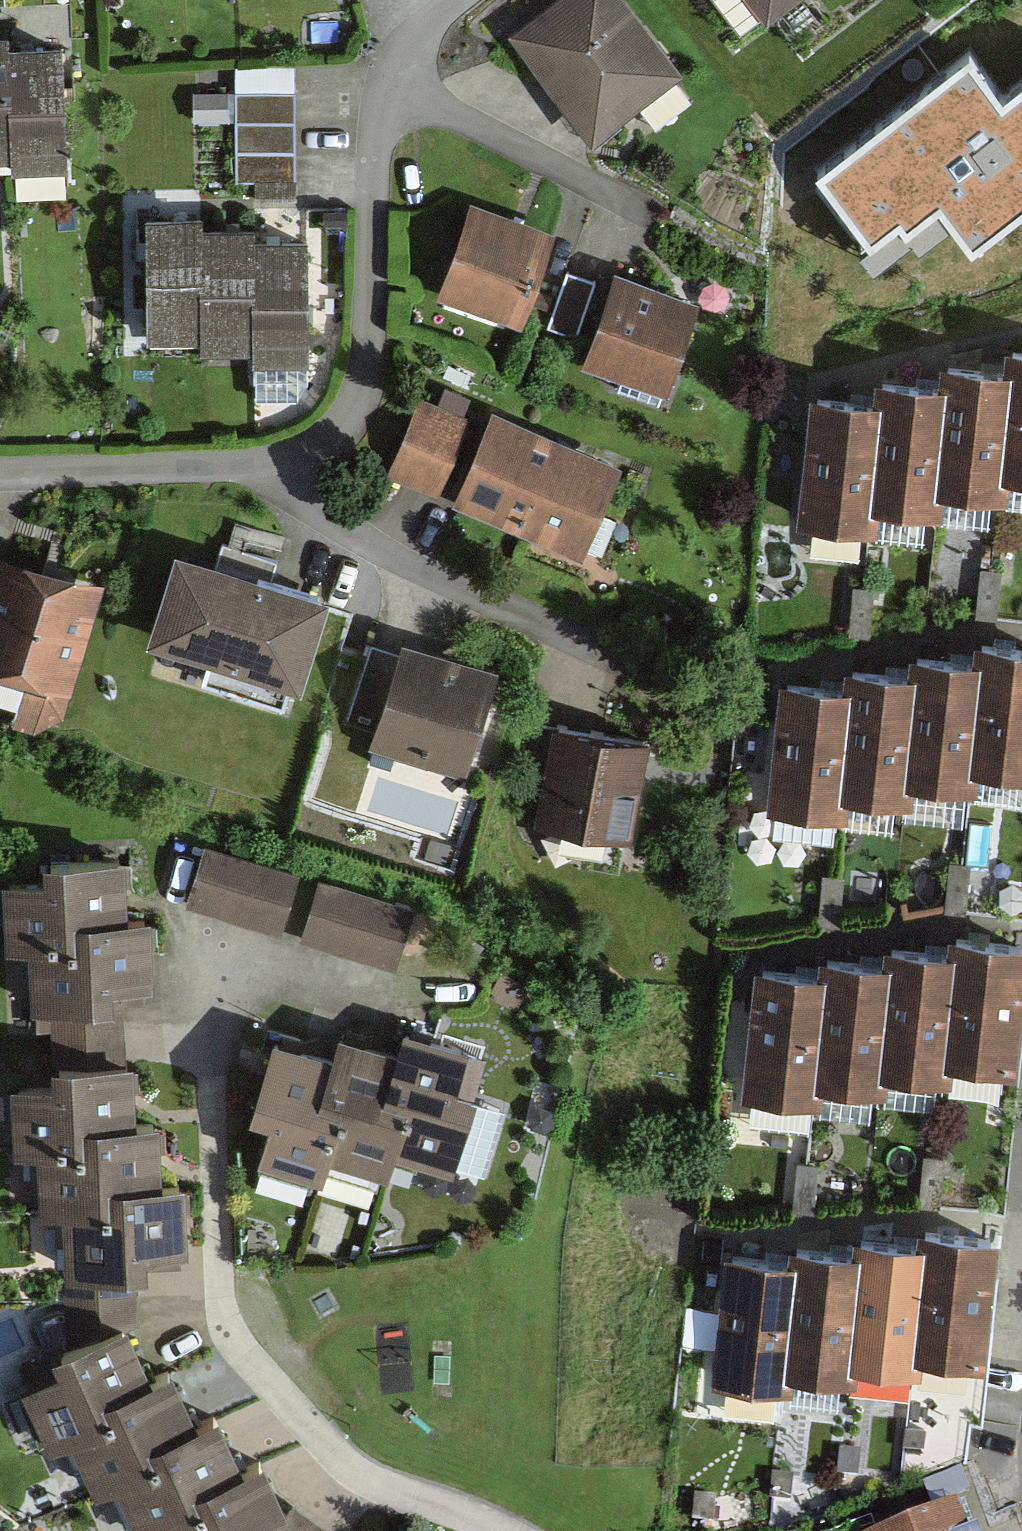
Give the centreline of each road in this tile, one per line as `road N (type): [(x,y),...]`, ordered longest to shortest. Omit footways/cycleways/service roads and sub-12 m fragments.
road 1 (residential): [(0,472),(288,456),(342,420),(368,371),(378,113),(422,30),(461,0)]
road 2 (residential): [(502,1530),(363,1476),(317,1436),(234,1337),(220,1289),(207,955)]

